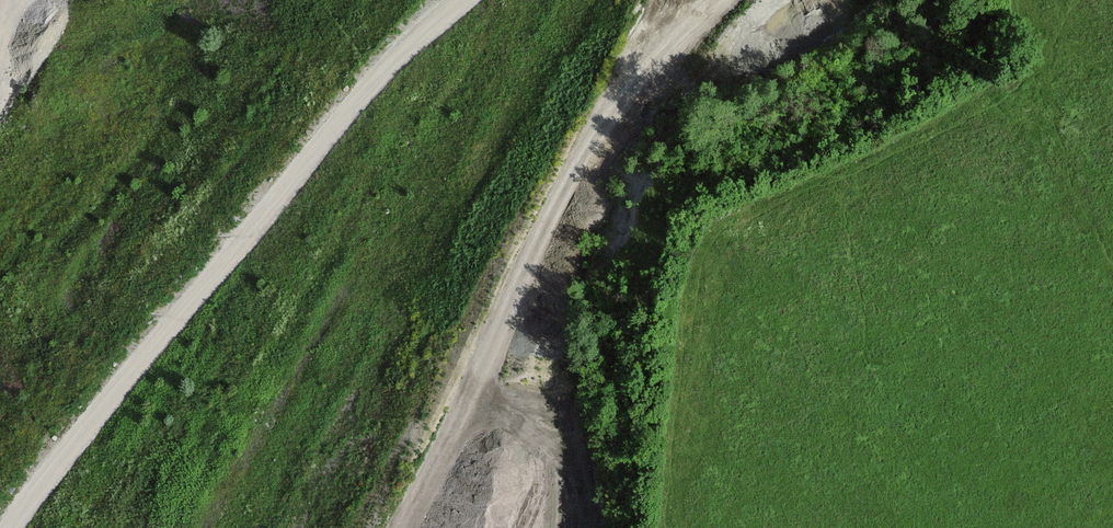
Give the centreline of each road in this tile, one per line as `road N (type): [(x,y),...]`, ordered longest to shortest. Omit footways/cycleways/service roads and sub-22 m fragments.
road 1 (track): [(10,527),(354,105),(459,0)]
road 2 (track): [(725,0),(626,95),(580,168),(402,527)]
road 3 (track): [(1020,0),(1056,149),(1112,272)]

